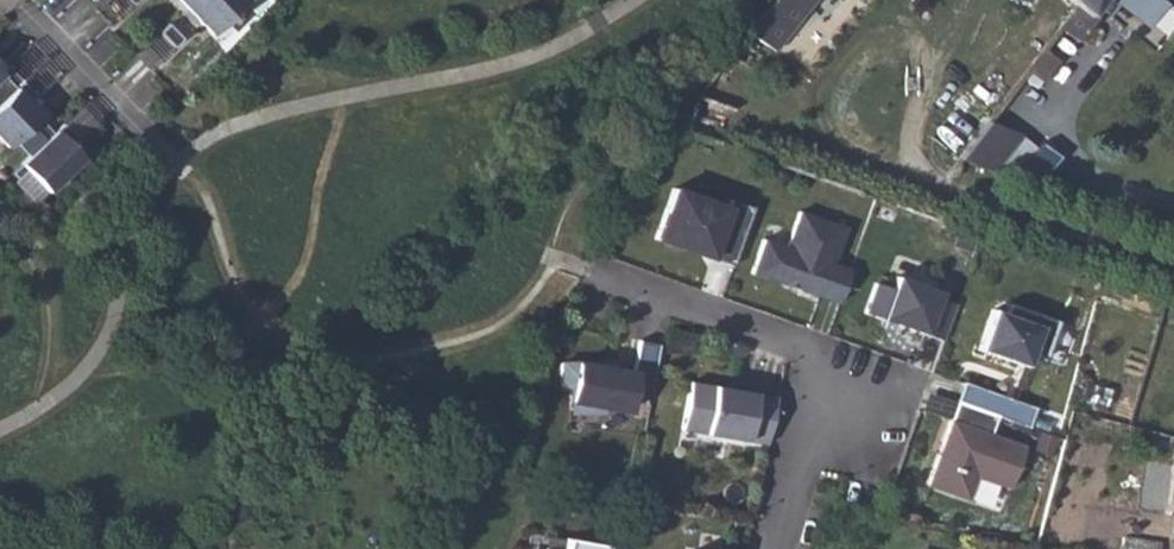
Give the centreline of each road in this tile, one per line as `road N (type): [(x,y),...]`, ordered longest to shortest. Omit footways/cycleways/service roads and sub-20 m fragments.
road 1 (residential): [(817,411),(830,366),(602,288)]
road 2 (residential): [(135,124),(16,0)]
road 3 (residential): [(776,548),(817,411)]

